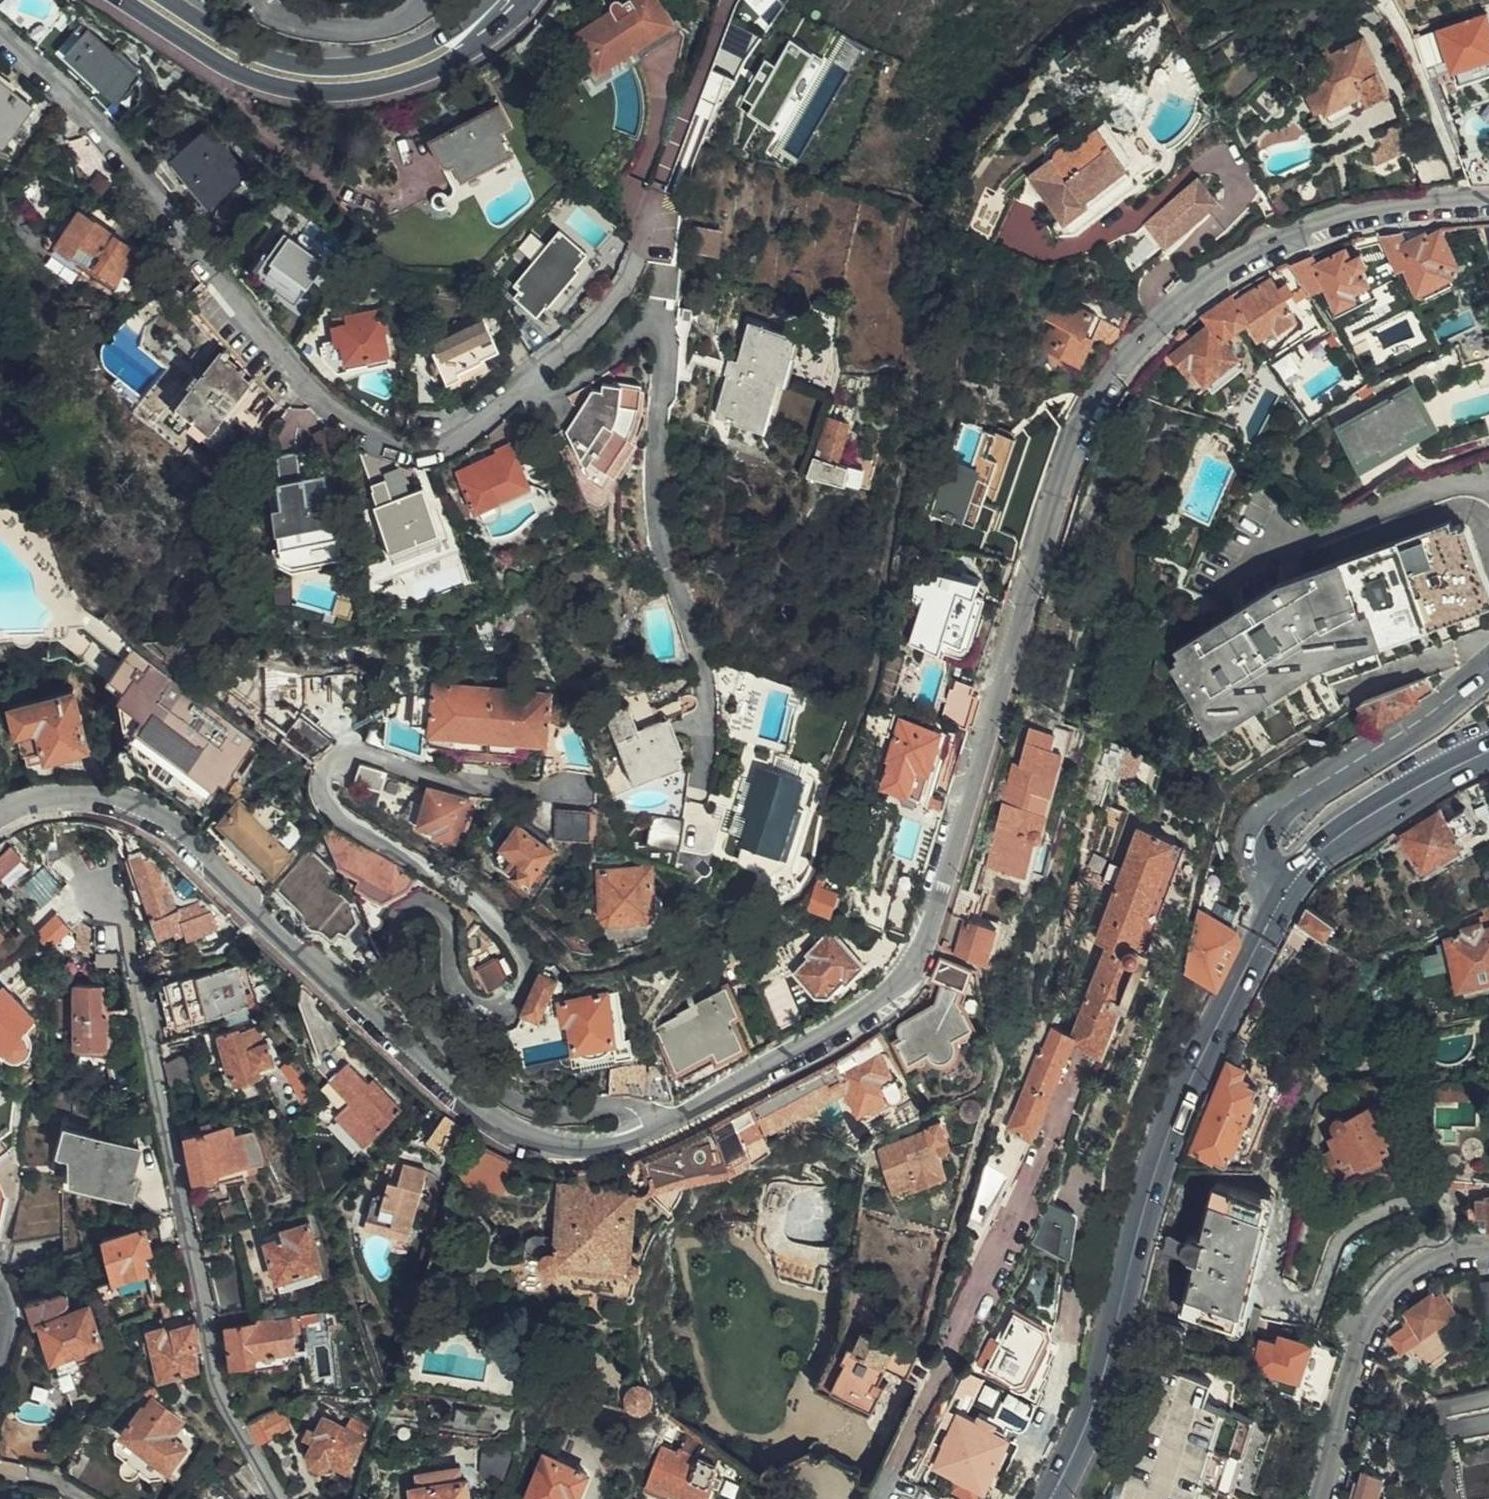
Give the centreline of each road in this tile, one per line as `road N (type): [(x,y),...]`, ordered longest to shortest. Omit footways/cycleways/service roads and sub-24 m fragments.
road 1 (residential): [(1488,199),(1311,228),(1183,300),(1142,339),(1086,406),(940,890),(897,982),(615,1149),(564,1151),(518,1136),(457,1099),(147,819),(104,799),(55,798),(0,815)]
road 2 (secondary): [(1050,1498),(1092,1411),(1160,1155),(1283,894)]
road 3 (residential): [(281,1498),(216,1384),(135,974),(103,897)]
road 4 (primary): [(149,0),(251,64),(313,80),(353,79),(425,60),(511,0)]
road 5 (tertiary): [(1488,668),(1265,822),(1255,843),(1257,869),(1283,894)]
road 6 (residential): [(1313,1498),(1365,1323),(1402,1280),(1444,1257),(1488,1249)]
road 7 (secondary): [(1283,894),(1341,833),(1488,752)]

